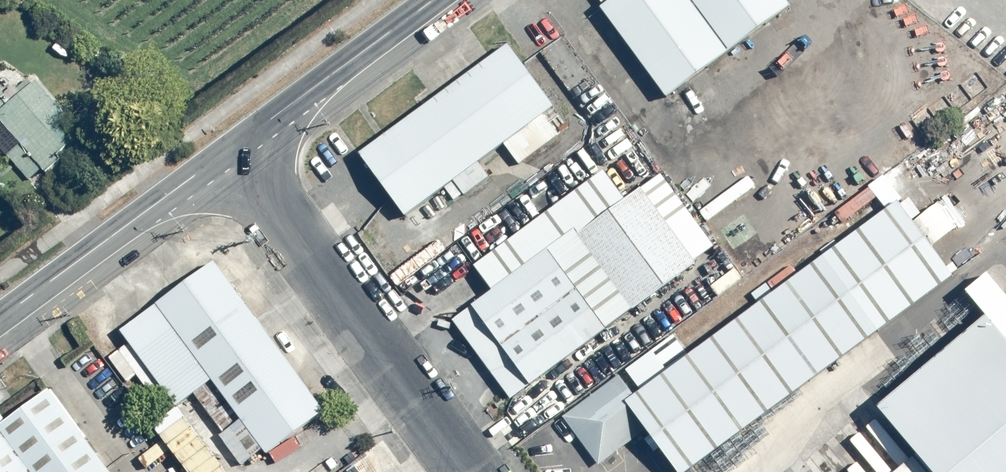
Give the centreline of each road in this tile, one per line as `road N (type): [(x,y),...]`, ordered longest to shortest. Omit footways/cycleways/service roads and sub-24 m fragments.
road 1 (unclassified): [(464,471),(234,148)]
road 2 (tertiary): [(0,319),(234,148)]
road 3 (tertiary): [(234,148),(434,0)]

